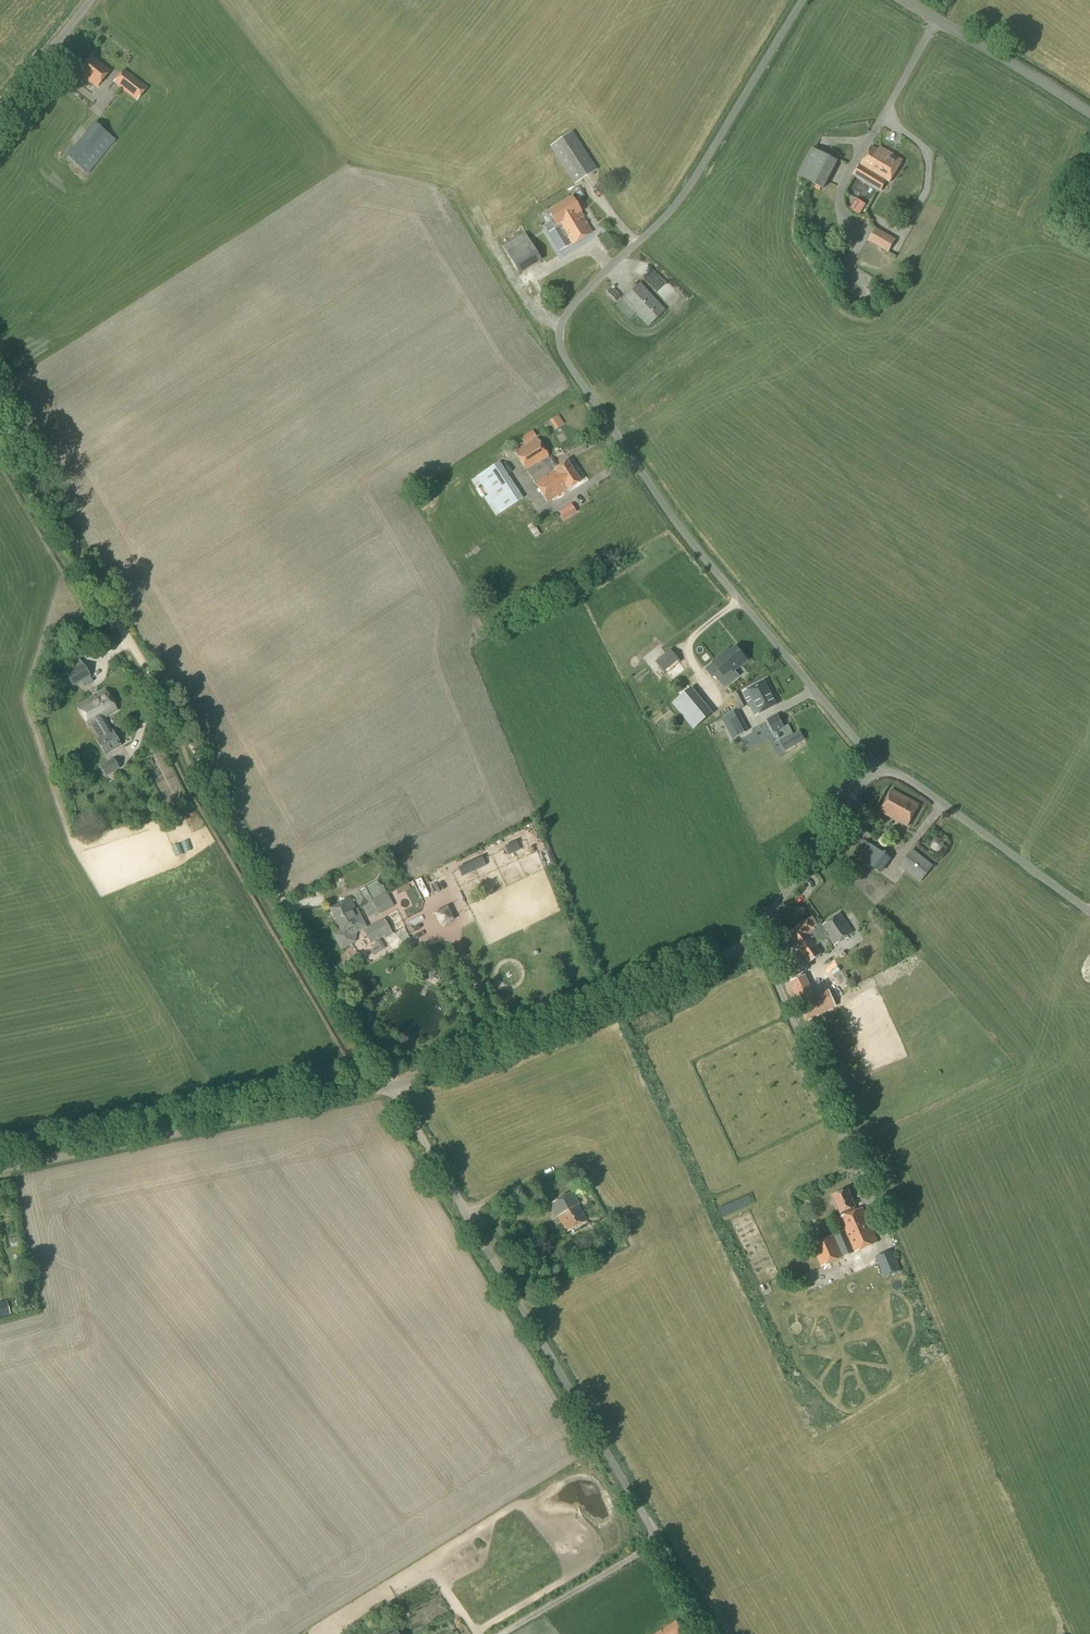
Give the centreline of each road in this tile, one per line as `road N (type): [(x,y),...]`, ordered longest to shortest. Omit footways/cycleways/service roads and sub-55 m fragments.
road 1 (unclassified): [(880,766),(690,540),(562,346),(575,304),(653,231),(703,168),(801,0)]
road 2 (track): [(392,1088),(0,421)]
road 3 (unclassified): [(718,1633),(392,1088)]
road 4 (unclassified): [(392,1088),(745,945),(880,766)]
road 5 (unclassified): [(0,1170),(392,1088)]
road 6 (unclassified): [(1089,911),(880,766)]
road 7 (unclassified): [(1089,112),(906,0)]
road 8 (unclassified): [(0,111),(91,0)]

